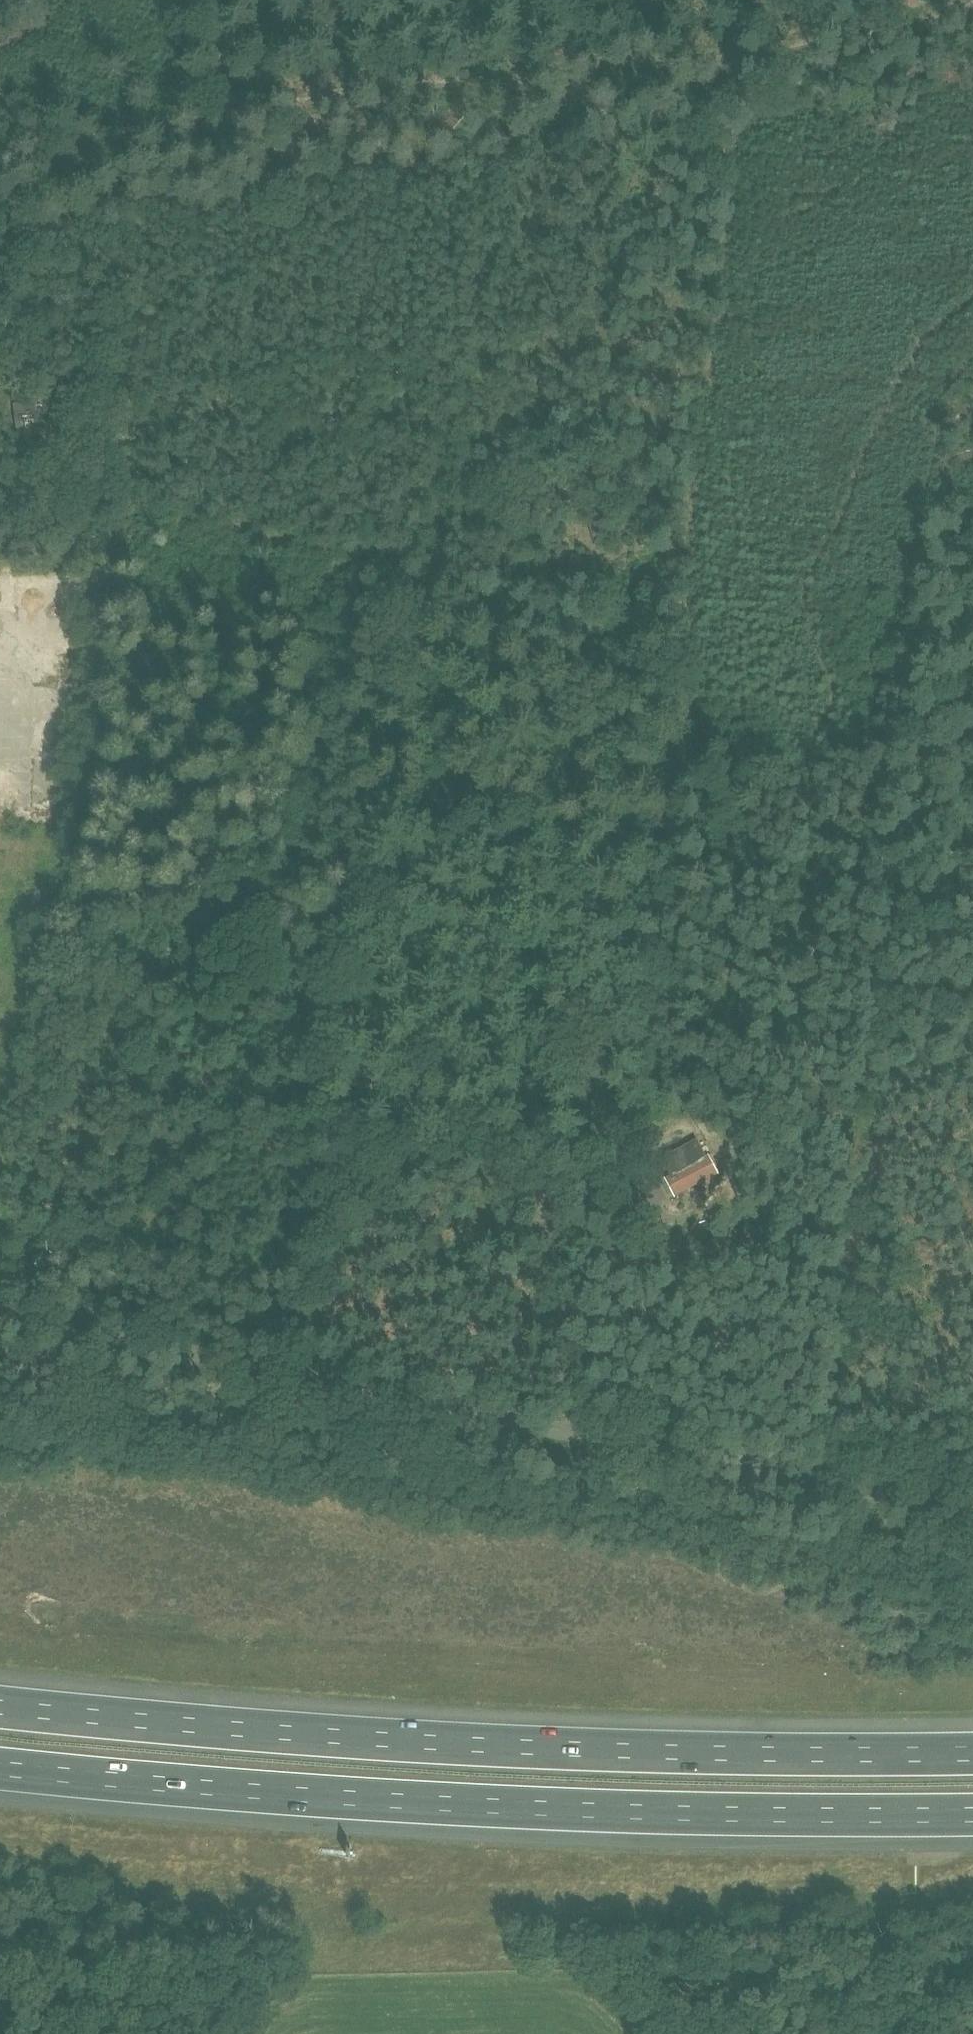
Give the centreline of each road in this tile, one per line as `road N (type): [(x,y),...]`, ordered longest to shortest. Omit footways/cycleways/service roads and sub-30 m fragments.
road 1 (unclassified): [(0,1320),(972,1517)]
road 2 (motorway): [(0,1767),(569,1811),(972,1814)]
road 3 (motorway): [(972,1753),(615,1751),(0,1706)]

